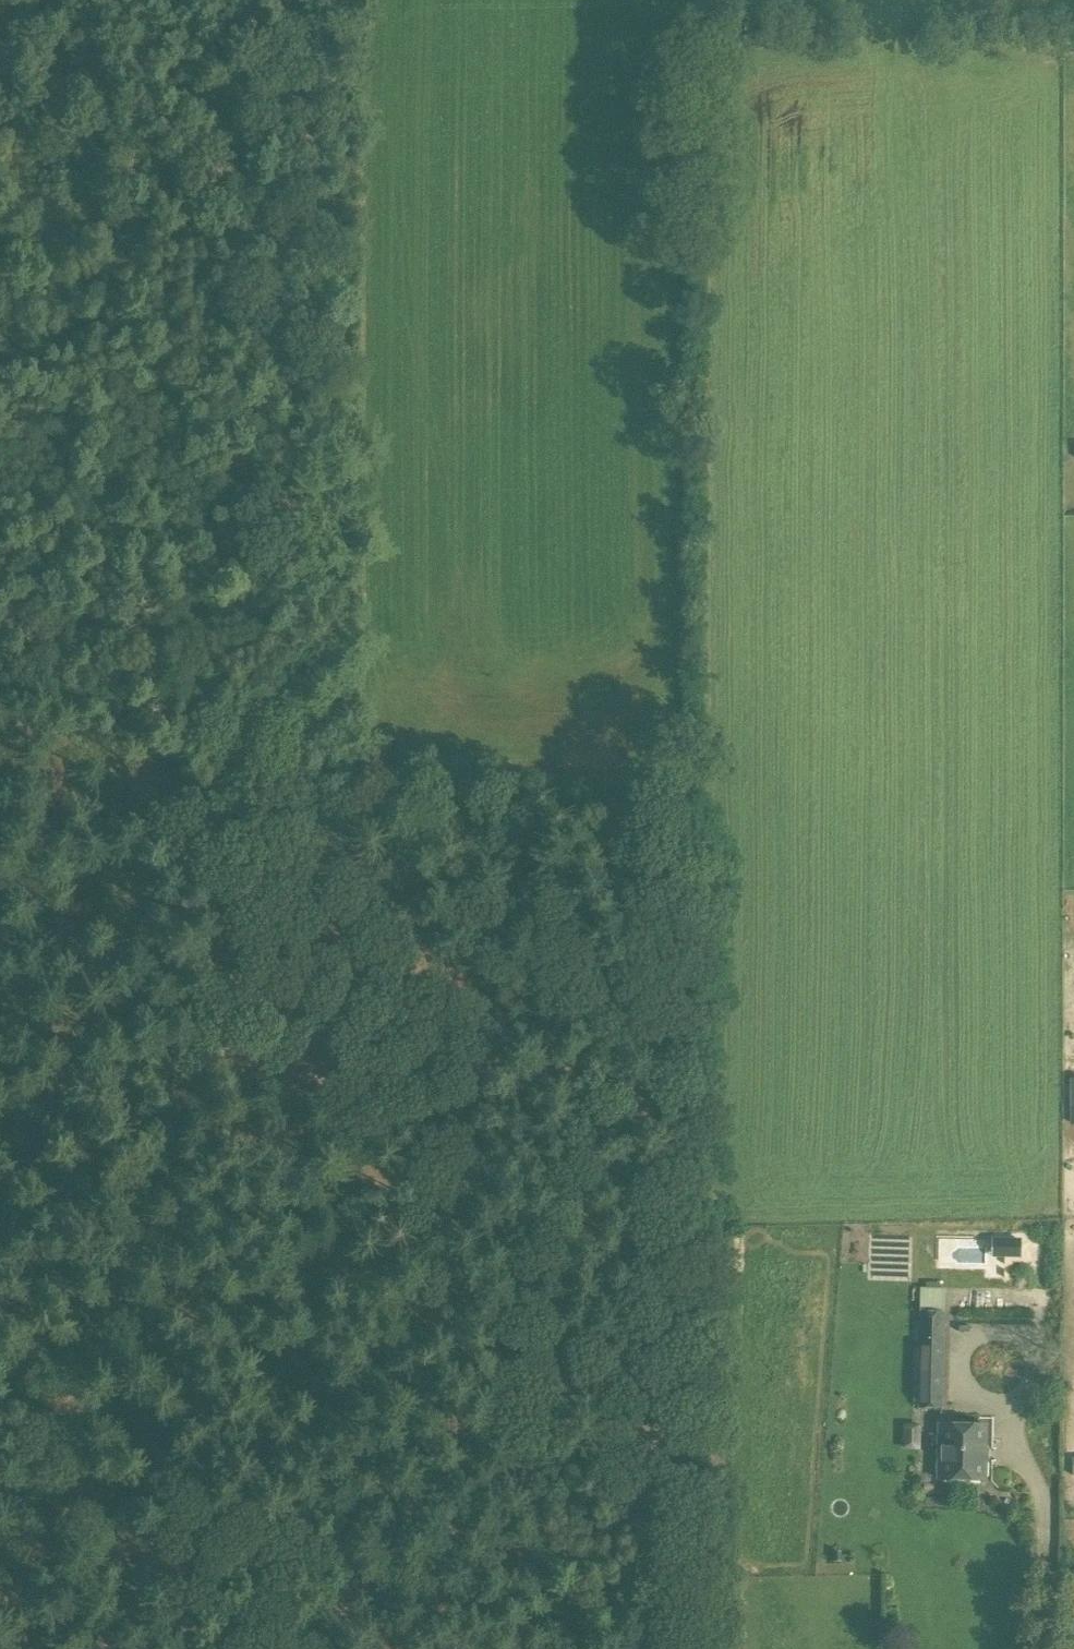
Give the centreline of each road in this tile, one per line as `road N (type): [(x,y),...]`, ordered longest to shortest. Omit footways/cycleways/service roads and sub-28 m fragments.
road 1 (track): [(0,1538),(27,1493),(161,1181),(257,804),(316,663),(294,435),(322,180),(294,0)]

